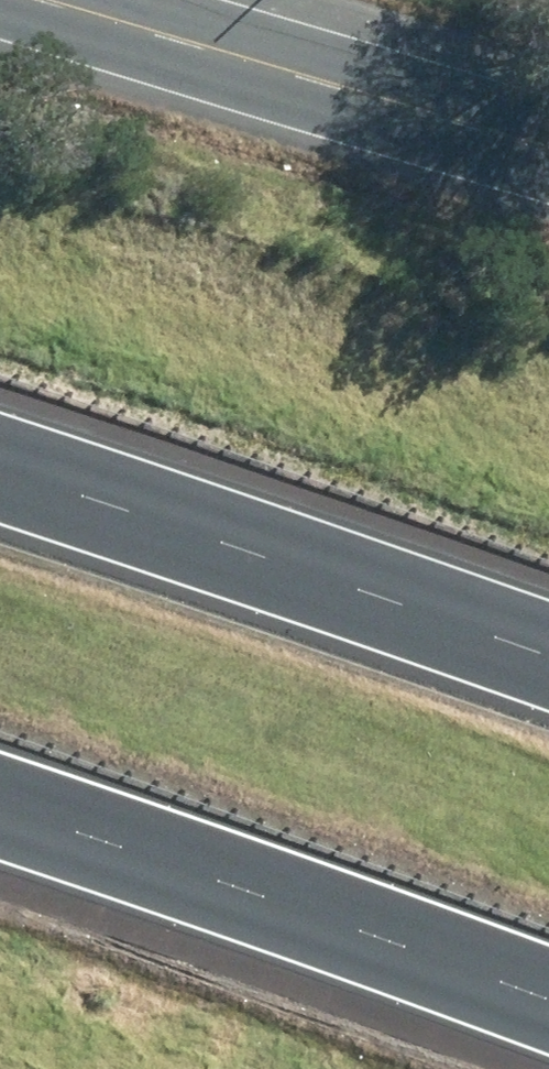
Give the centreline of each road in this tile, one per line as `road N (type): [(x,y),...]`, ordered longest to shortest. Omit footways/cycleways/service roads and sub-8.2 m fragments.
road 1 (motorway): [(548,1033),(0,829)]
road 2 (motorway): [(0,470),(548,654)]
road 3 (secondary): [(548,127),(120,0)]

